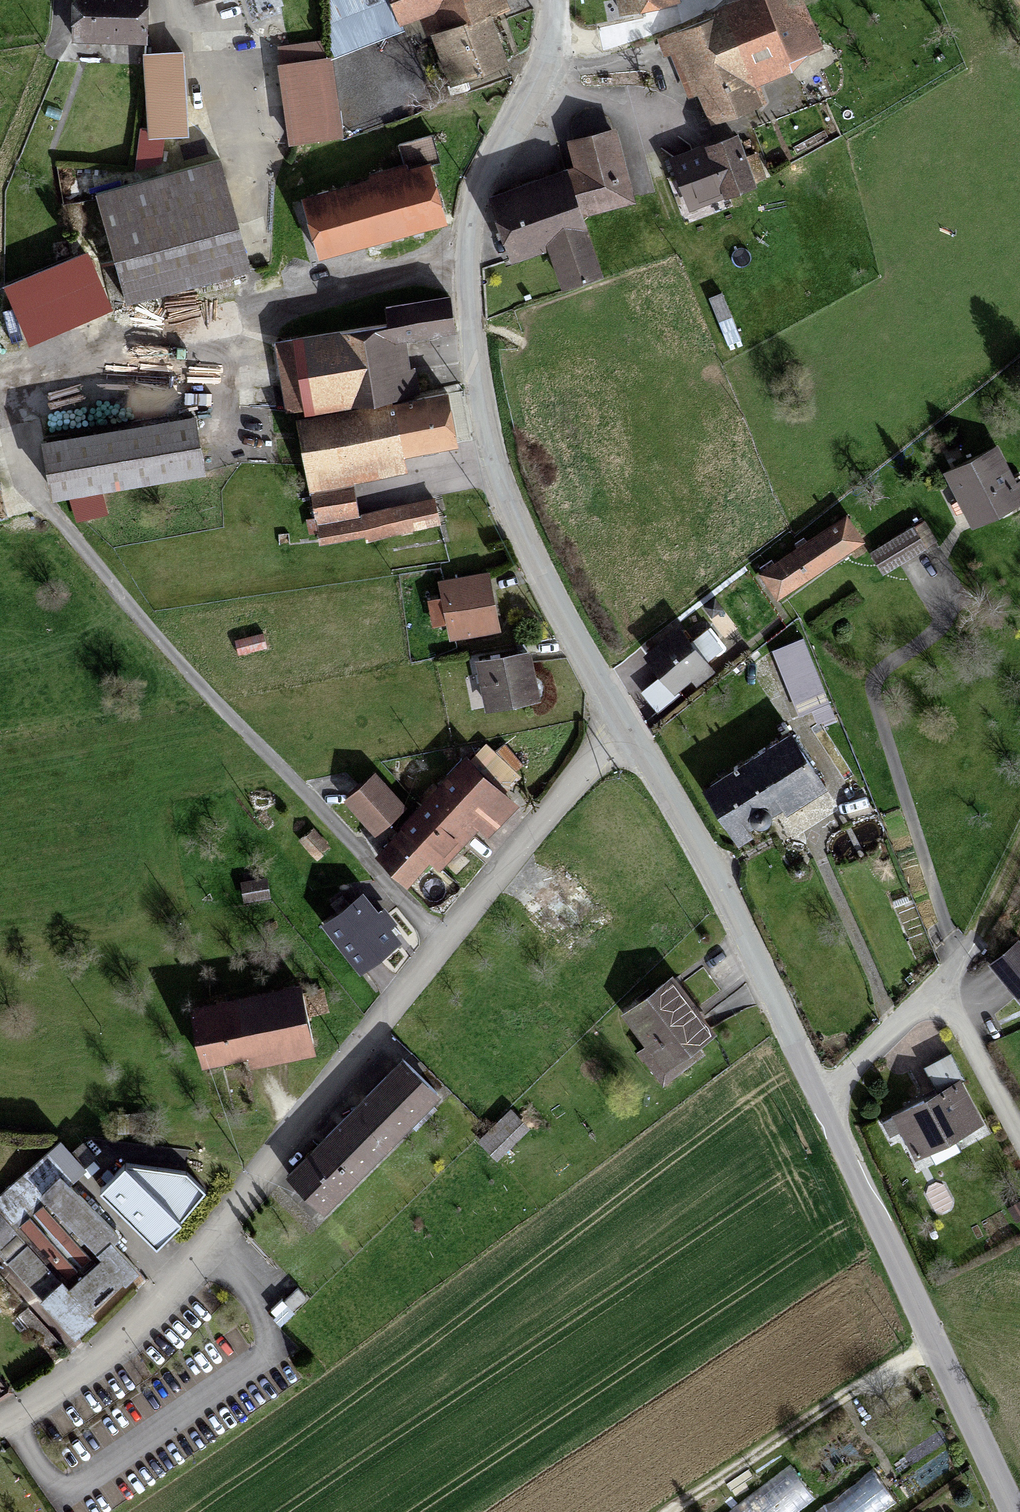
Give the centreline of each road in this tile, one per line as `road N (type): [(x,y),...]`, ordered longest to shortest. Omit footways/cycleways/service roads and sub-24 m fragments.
road 1 (residential): [(619,718),(264,1173),(93,1362),(0,1416)]
road 2 (tertiary): [(555,0),(551,50),(478,183),(470,314),(482,408),(511,514),(619,718)]
road 3 (tertiary): [(818,1099),(1012,1511)]
road 4 (tertiary): [(619,718),(719,888),(818,1099)]
road 5 (residential): [(818,1099),(942,977)]
road 6 (residential): [(942,977),(1019,1126)]

